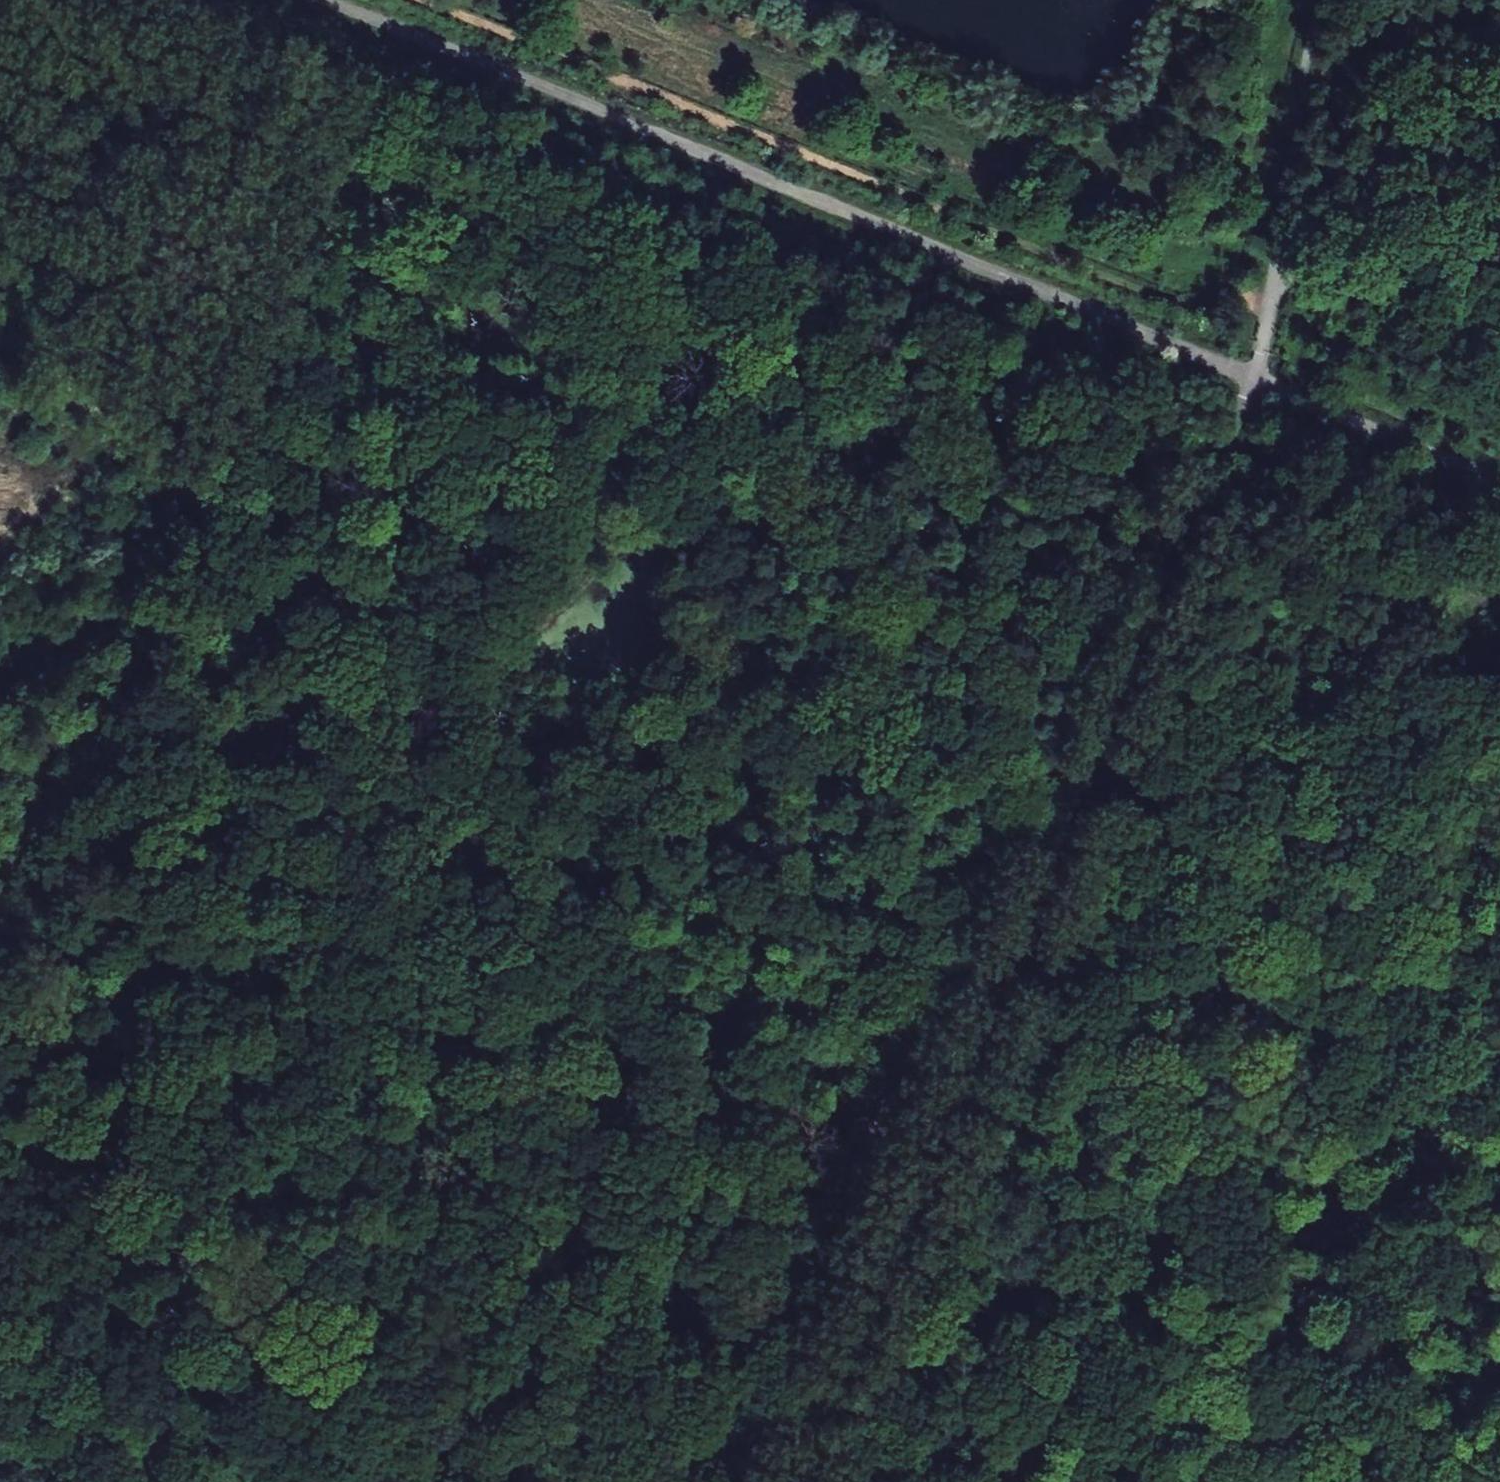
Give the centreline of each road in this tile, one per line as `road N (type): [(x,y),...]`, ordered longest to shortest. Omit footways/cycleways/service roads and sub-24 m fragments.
road 1 (track): [(937,1269),(825,1481)]

